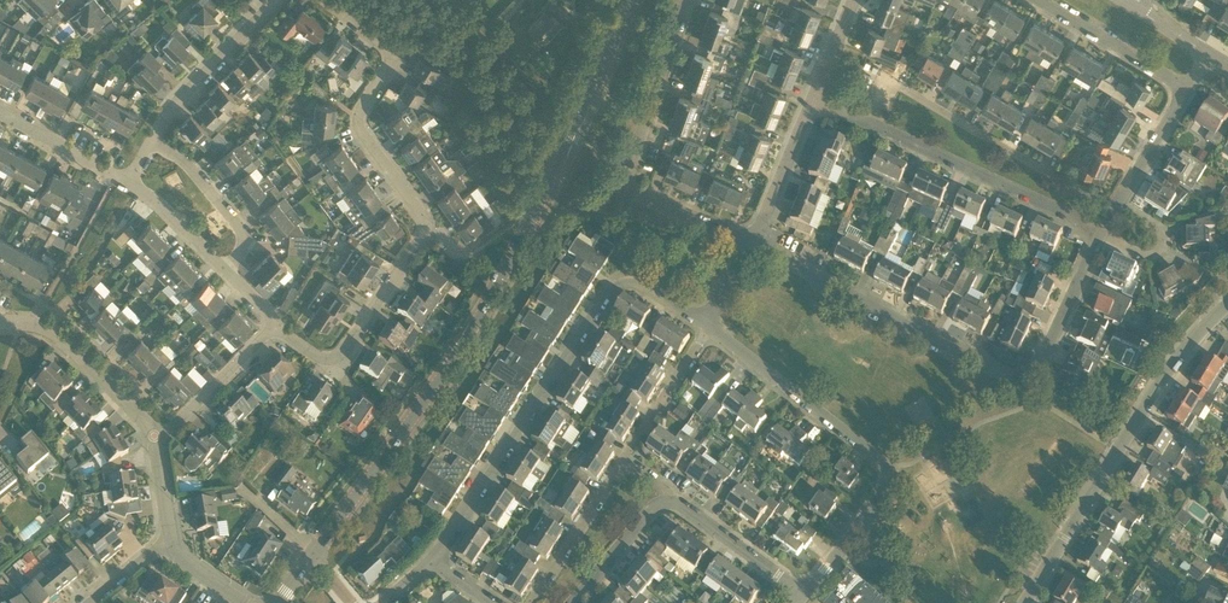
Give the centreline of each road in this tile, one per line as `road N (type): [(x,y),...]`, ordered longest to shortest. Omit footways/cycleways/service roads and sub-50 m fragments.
road 1 (tertiary): [(314,552),(466,340),(533,220),(634,0)]
road 2 (residential): [(1026,602),(1179,354),(1227,305)]
road 3 (residential): [(433,560),(618,282)]
road 4 (residential): [(752,245),(636,190),(629,177),(688,0)]
road 5 (residential): [(1031,387),(752,245)]
road 6 (residential): [(869,123),(886,79),(1113,211)]
road 7 (residential): [(427,222),(360,121),(389,58),(328,0)]
road 8 (residential): [(1103,229),(869,123)]
road 9 (residential): [(275,325),(311,353),(338,355),(427,222)]
road 10 (residential): [(887,467),(707,326)]
road 11 (residential): [(154,436),(62,340),(31,324),(0,323)]
road 12 (residential): [(149,142),(181,96),(274,0)]
road 13 (residential): [(1186,89),(1033,0)]
road 14 (residential): [(223,270),(245,238),(236,222),(182,160),(149,142)]
road 15 (residential): [(532,602),(625,464)]
road 16 (residential): [(154,436),(172,430),(275,325)]
road 17 (residential): [(1031,387),(1098,238)]
road 18 (residential): [(805,594),(674,498)]
road 19 (residential): [(625,464),(707,326)]
road 20 (residential): [(752,245),(815,99)]
road 21 (residential): [(887,467),(890,479),(805,594)]
road 22 (residential): [(128,184),(0,111)]
road 23 (residential): [(575,602),(657,506),(674,498)]
road 24 (residential): [(1117,203),(1158,228),(1162,248),(1146,258),(1098,238)]
road 25 (residential): [(1117,203),(1186,89)]
road 26 (residential): [(223,270),(128,184)]

